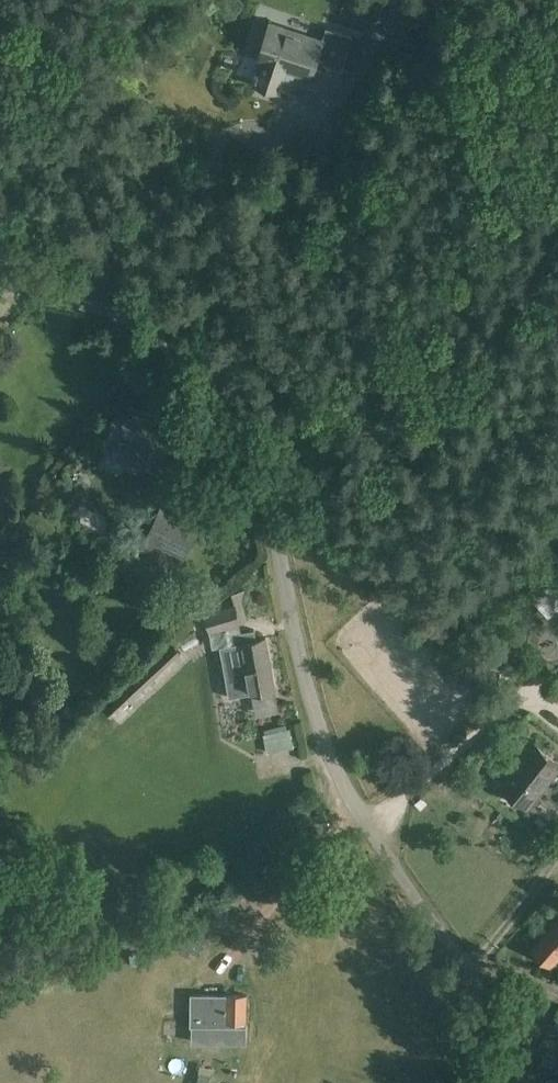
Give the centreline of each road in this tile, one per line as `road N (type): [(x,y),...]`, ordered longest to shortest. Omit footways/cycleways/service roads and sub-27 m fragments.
road 1 (unclassified): [(459,1082),(479,1041),(481,999),(331,758),(293,637),(262,457),(236,399),(184,345),(150,327),(76,299),(0,287)]

